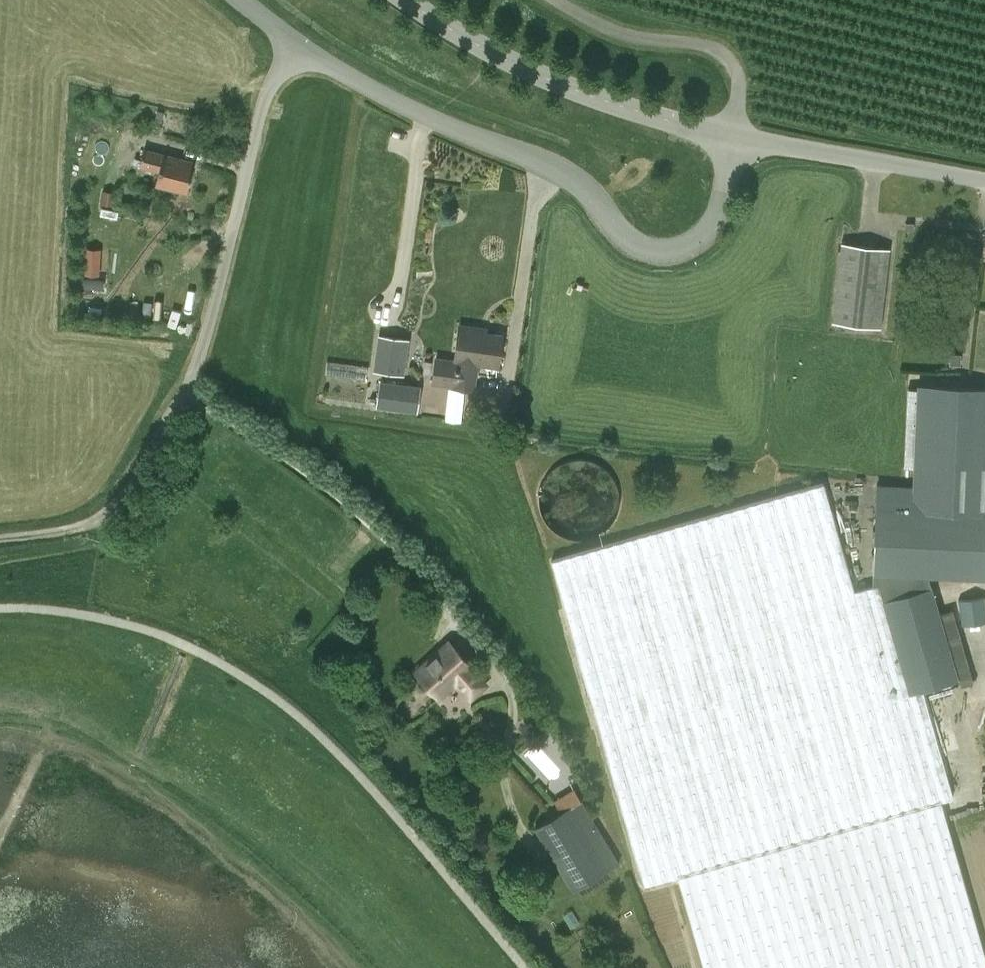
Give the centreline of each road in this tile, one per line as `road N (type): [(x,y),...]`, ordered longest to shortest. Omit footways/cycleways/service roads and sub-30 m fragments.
road 1 (unclassified): [(0,541),(102,516),(144,475),(187,390),(268,85),(299,44)]
road 2 (unclassified): [(299,44),(455,128),(534,156),(637,242),(661,248),(708,233),(723,211),(740,137)]
road 3 (track): [(187,390),(374,524),(473,637),(503,679),(511,708),(505,766),(515,813)]
road 4 (unclassified): [(740,137),(557,82),(484,47),(415,0)]
road 5 (unclassified): [(740,137),(733,64),(711,47),(650,40),(553,0)]
road 6 (unclassified): [(984,179),(740,137)]

